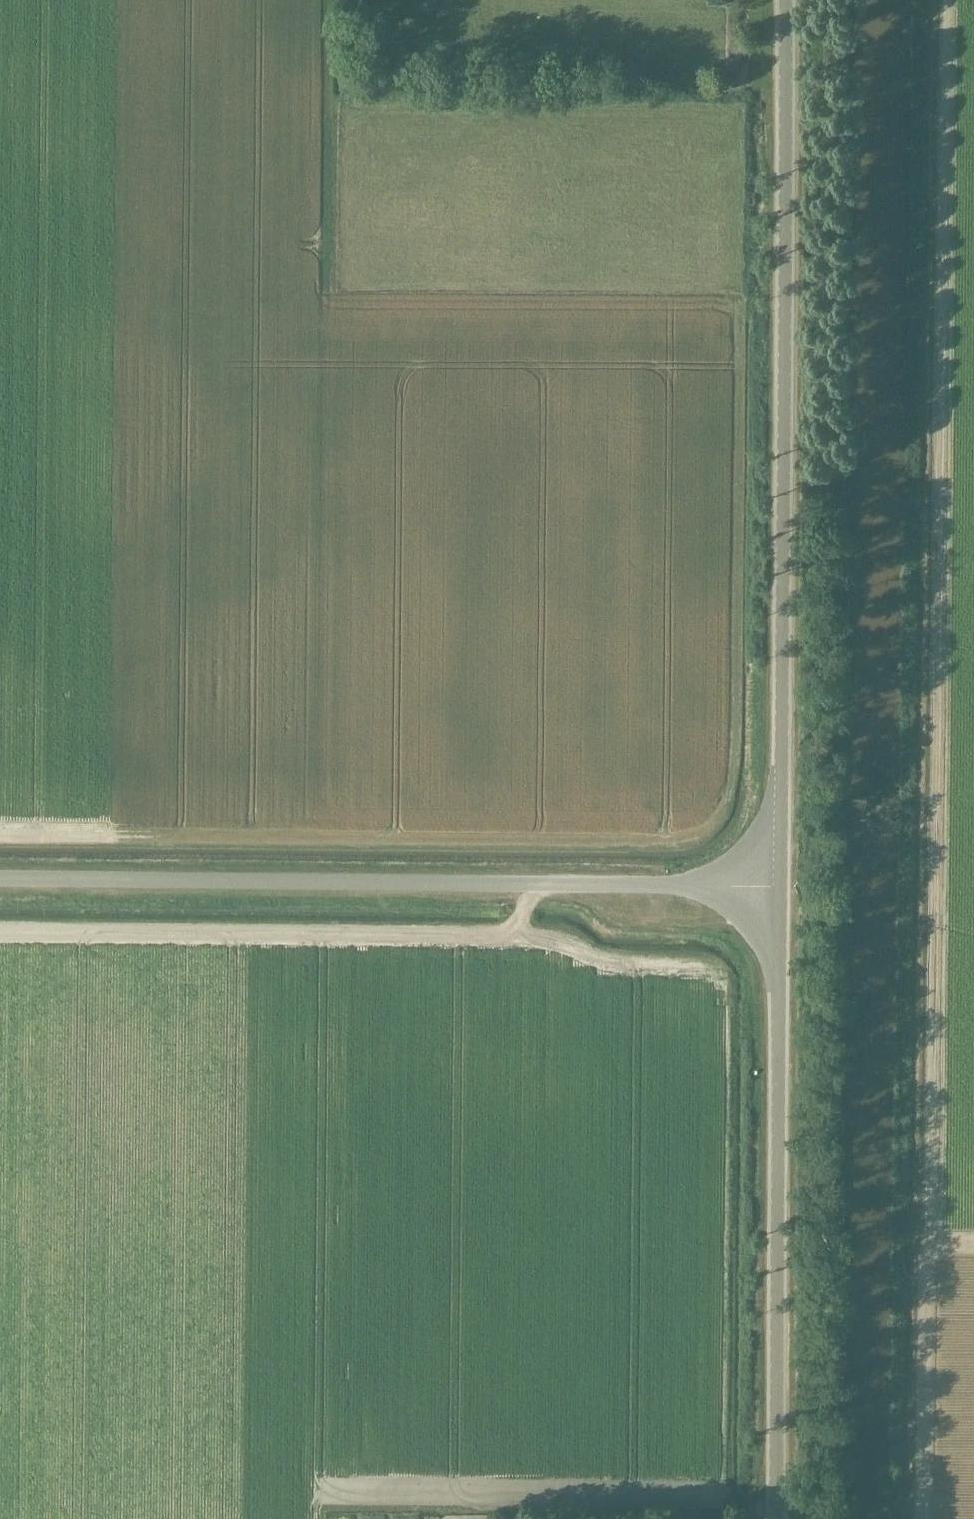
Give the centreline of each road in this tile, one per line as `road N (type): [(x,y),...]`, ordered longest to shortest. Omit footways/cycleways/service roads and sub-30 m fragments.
road 1 (unclassified): [(780,886),(786,0)]
road 2 (unclassified): [(0,878),(780,886)]
road 3 (unclassified): [(776,1518),(780,886)]

